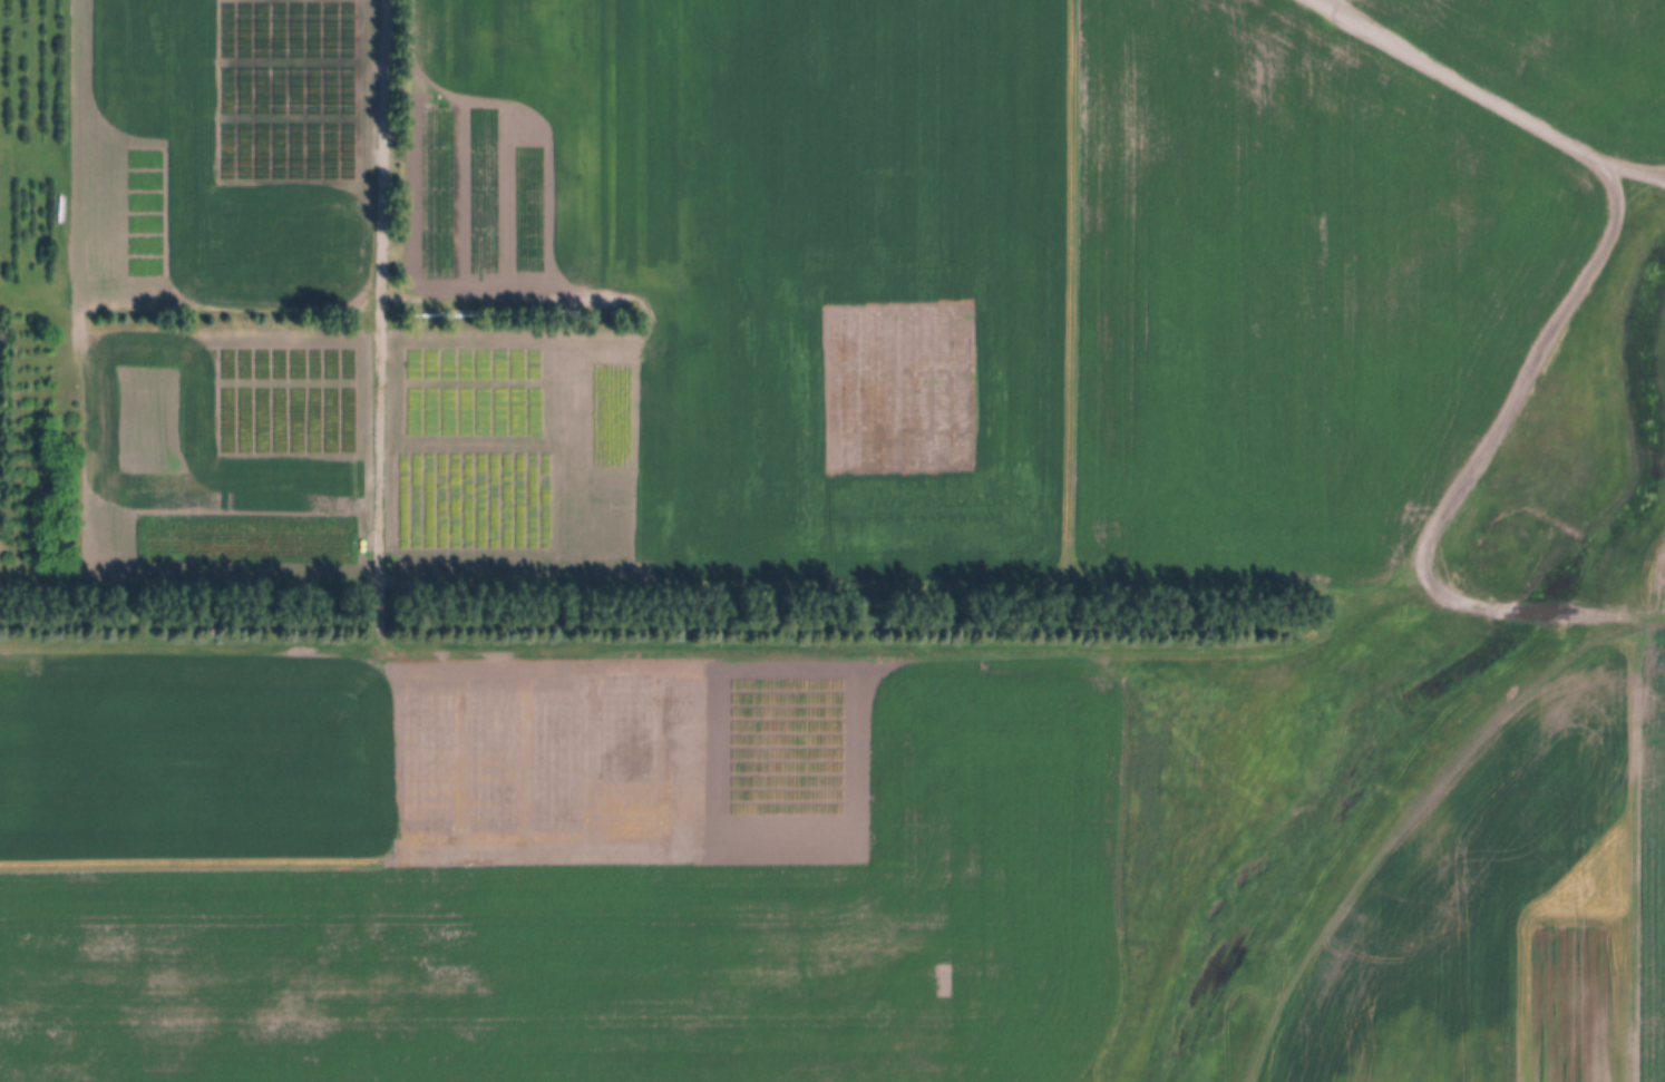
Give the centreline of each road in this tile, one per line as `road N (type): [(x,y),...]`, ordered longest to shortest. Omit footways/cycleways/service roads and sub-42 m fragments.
road 1 (track): [(0,646),(1201,651),(1342,642),(1561,334),(1642,177)]
road 2 (track): [(1315,646),(1247,744),(1192,877),(1044,877),(971,883),(926,896),(640,895),(605,909),(0,899)]
road 3 (track): [(380,575),(855,587),(1274,586),(1338,597),(1353,630)]
road 4 (track): [(387,0),(380,646),(360,907)]
road 5 (track): [(953,587),(947,0)]
road 6 (track): [(383,290),(781,312)]
road 7 (track): [(1664,181),(1558,138),(1313,0)]
road 8 (track): [(380,586),(0,579)]

